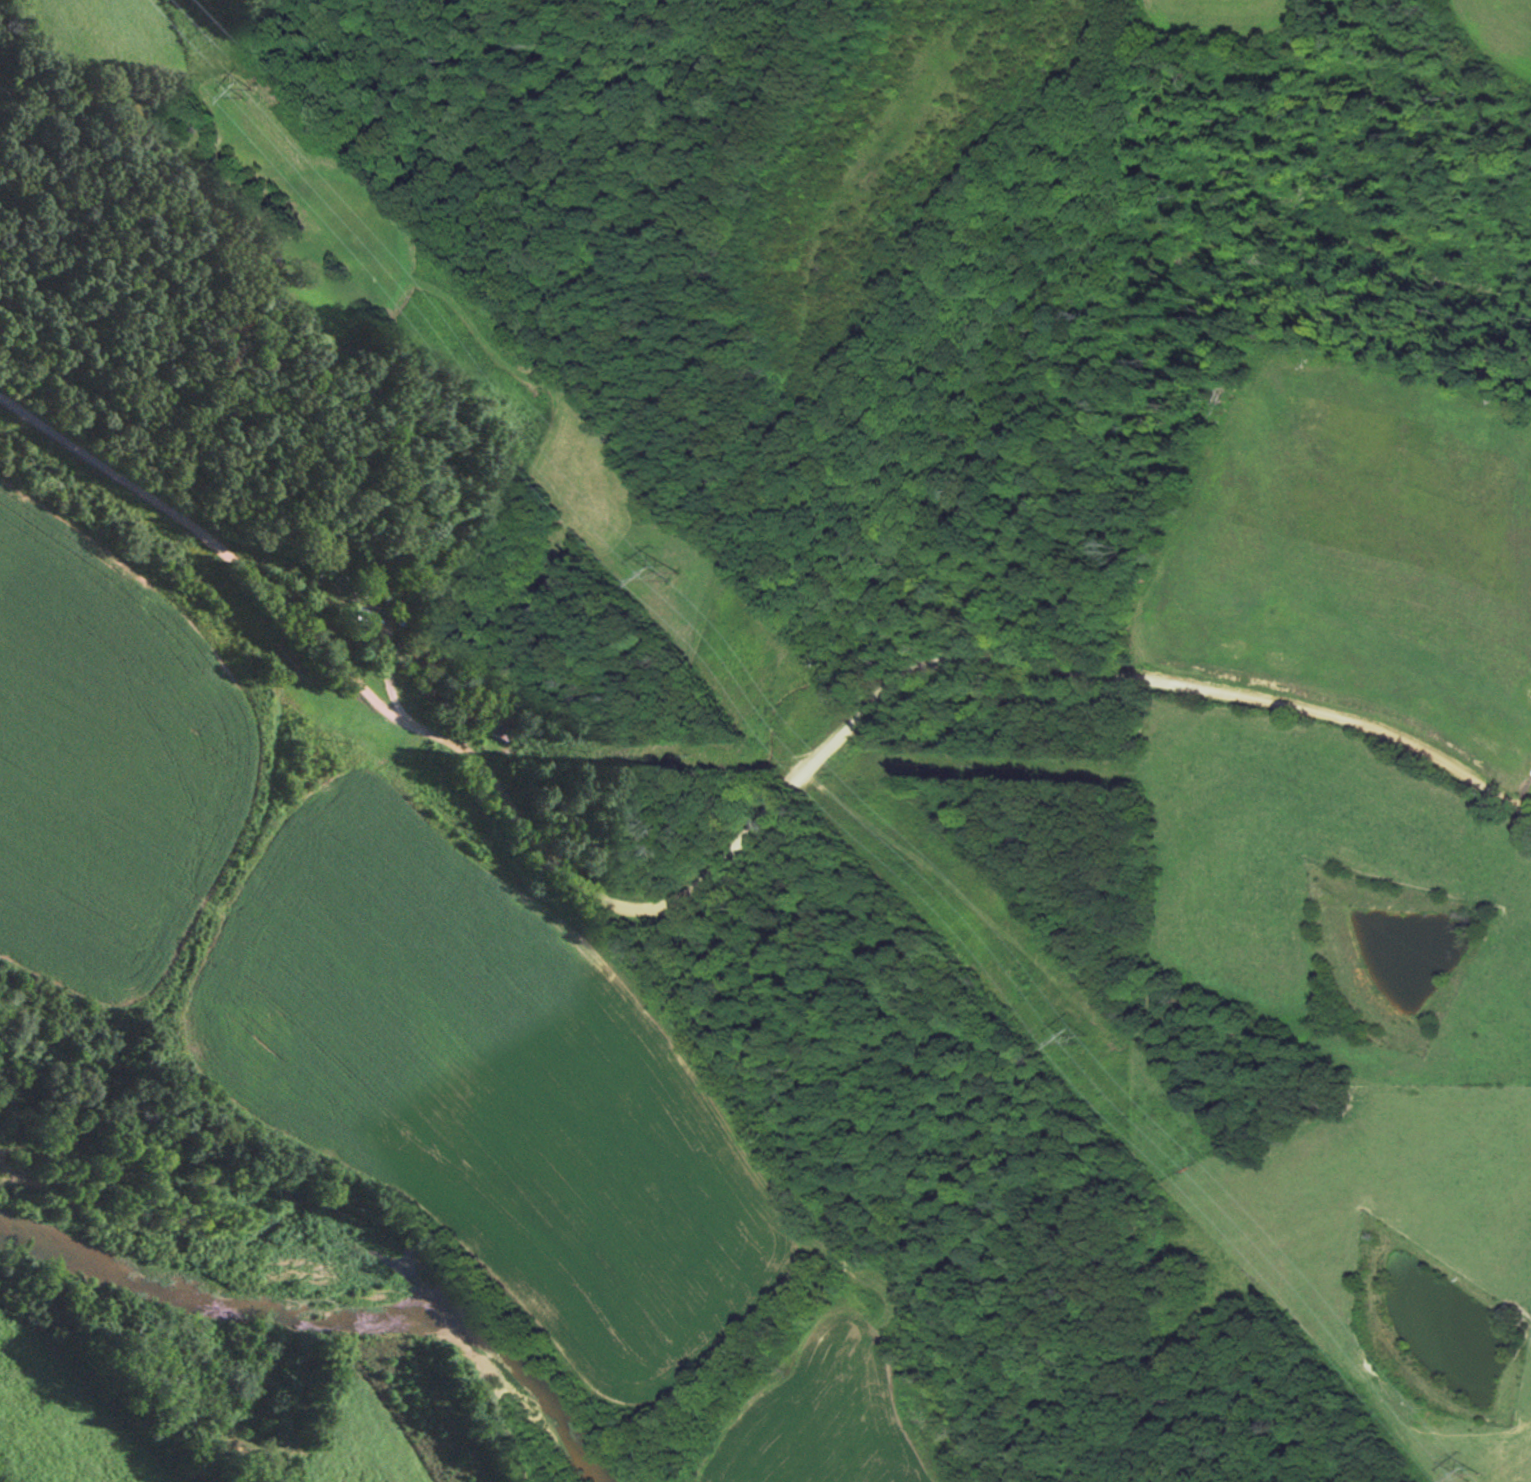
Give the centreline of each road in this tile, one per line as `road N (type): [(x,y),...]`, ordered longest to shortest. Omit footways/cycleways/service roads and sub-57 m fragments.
road 1 (residential): [(1530,809),(1346,710),(1169,676),(982,650),(948,653),(824,757),(684,897),(643,906),(611,896),(559,847),(487,757),(392,706),(241,559),(0,391)]

